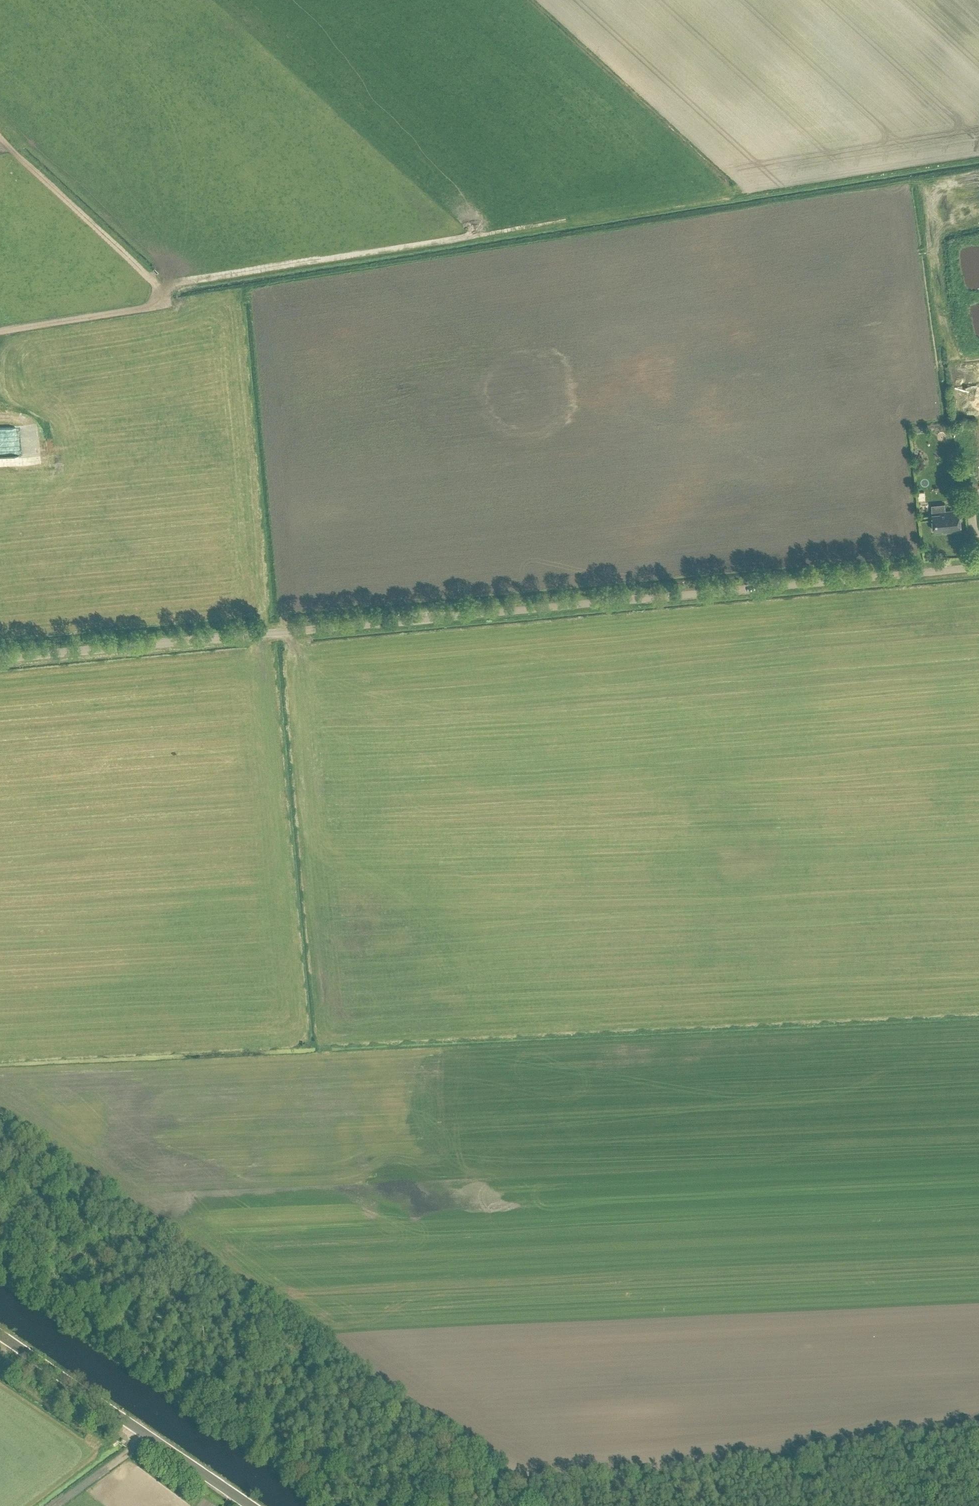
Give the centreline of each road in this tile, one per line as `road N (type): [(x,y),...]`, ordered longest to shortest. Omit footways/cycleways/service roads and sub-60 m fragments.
road 1 (unclassified): [(0,658),(978,565)]
road 2 (tertiary): [(250,1505),(0,1336)]

